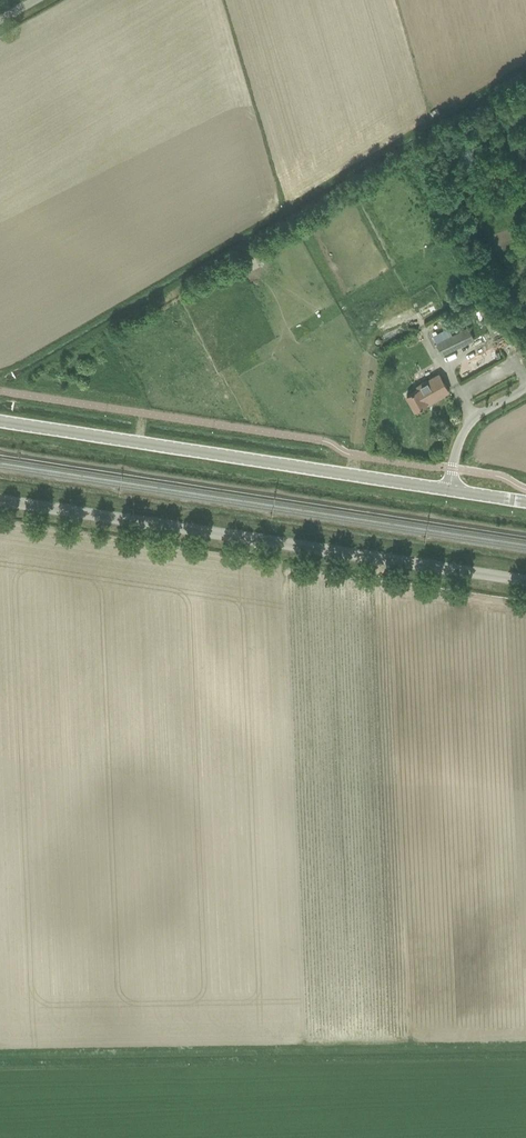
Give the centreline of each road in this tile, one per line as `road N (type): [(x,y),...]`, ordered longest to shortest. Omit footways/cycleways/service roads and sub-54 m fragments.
road 1 (unclassified): [(525,581),(0,503)]
road 2 (tertiary): [(449,490),(0,421)]
road 3 (unclassified): [(449,490),(463,433),(525,388)]

